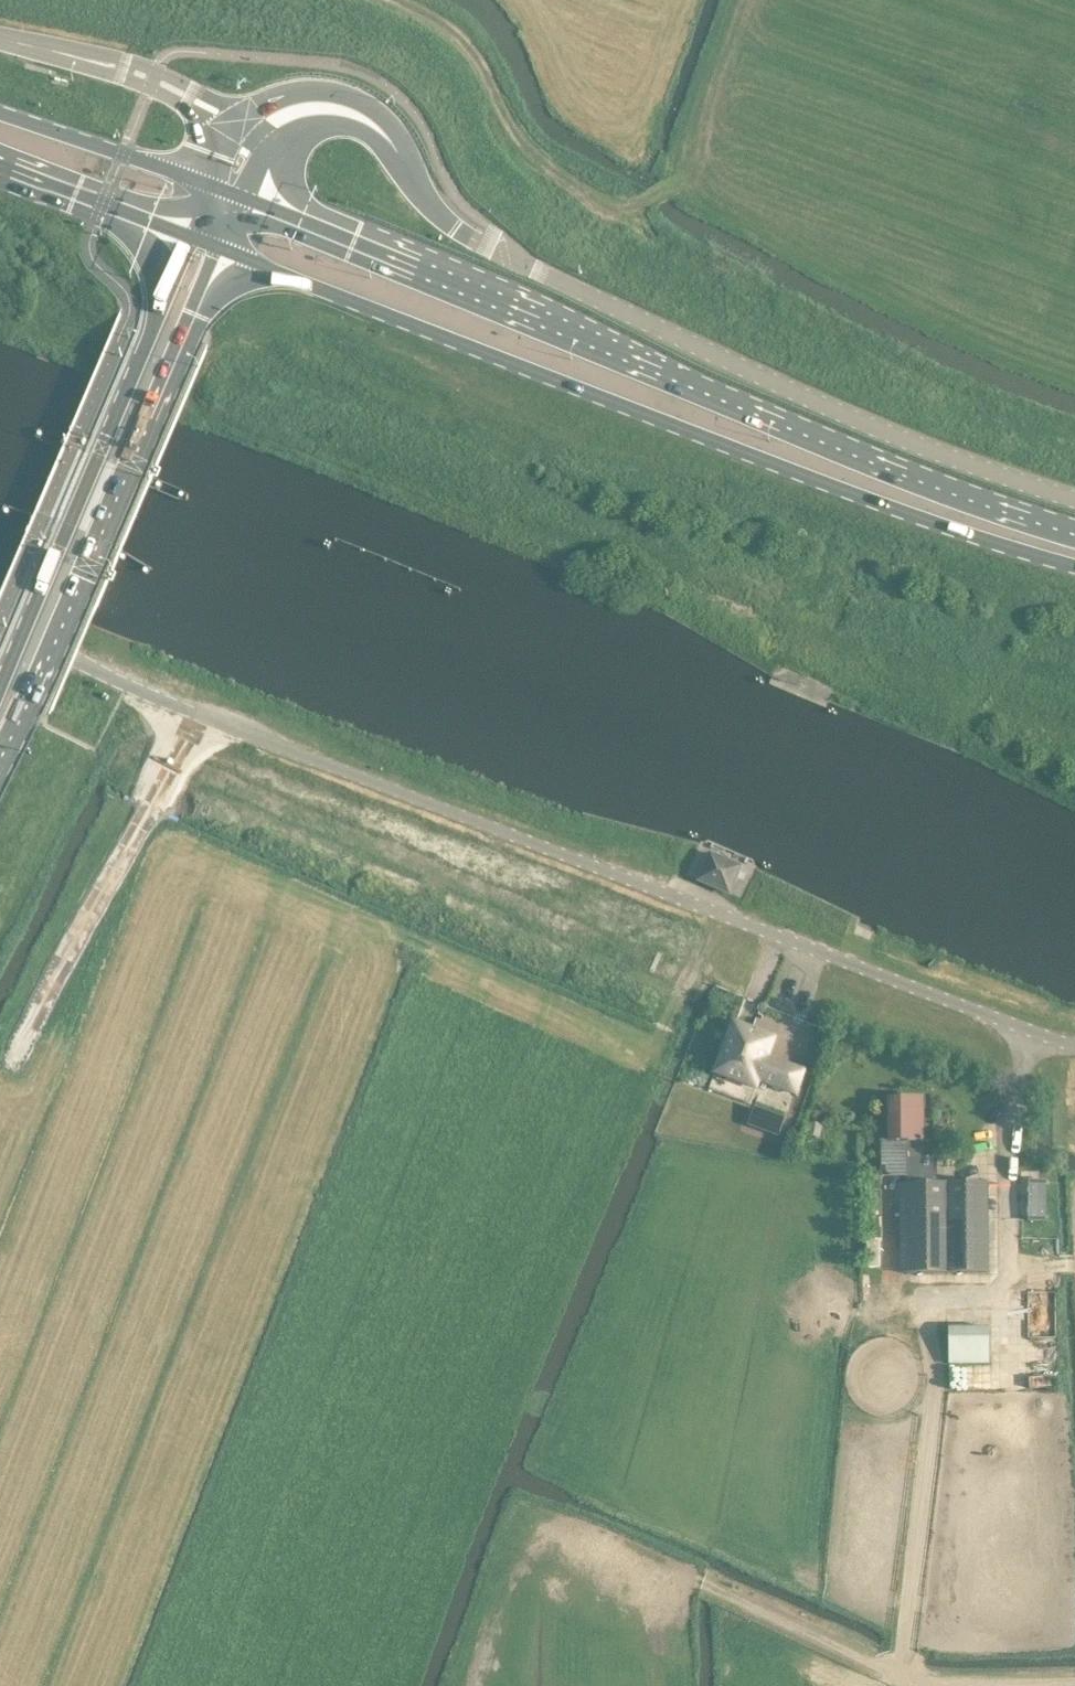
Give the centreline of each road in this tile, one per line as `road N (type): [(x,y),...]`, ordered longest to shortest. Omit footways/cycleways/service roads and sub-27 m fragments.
road 1 (tertiary): [(1074,1045),(752,928),(0,629)]
road 2 (tertiary): [(1074,496),(867,420),(456,228),(421,191),(386,132),(353,108),(296,105),(249,135)]
road 3 (primary): [(216,247),(841,488),(1074,566)]
road 4 (primary): [(1074,526),(820,435),(236,195)]
road 5 (primary): [(0,740),(216,247)]
road 6 (primary): [(191,237),(0,692)]
road 7 (track): [(413,0),(464,32),(513,120),(572,181),(636,204),(694,176)]
road 8 (tertiary): [(249,135),(153,78),(0,36)]
road 9 (primary): [(209,185),(0,111)]
road 10 (primary): [(0,163),(191,237)]

